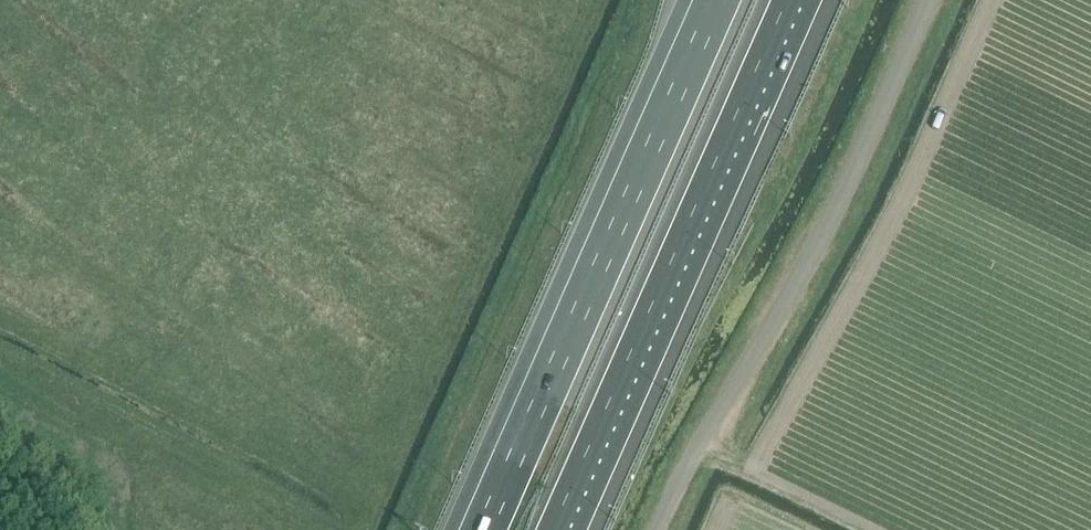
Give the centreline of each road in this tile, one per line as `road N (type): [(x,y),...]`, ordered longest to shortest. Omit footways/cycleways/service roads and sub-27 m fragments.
road 1 (unclassified): [(658,529),(786,299),(928,0)]
road 2 (motorway): [(563,529),(797,0)]
road 3 (motorway): [(716,0),(482,529)]

